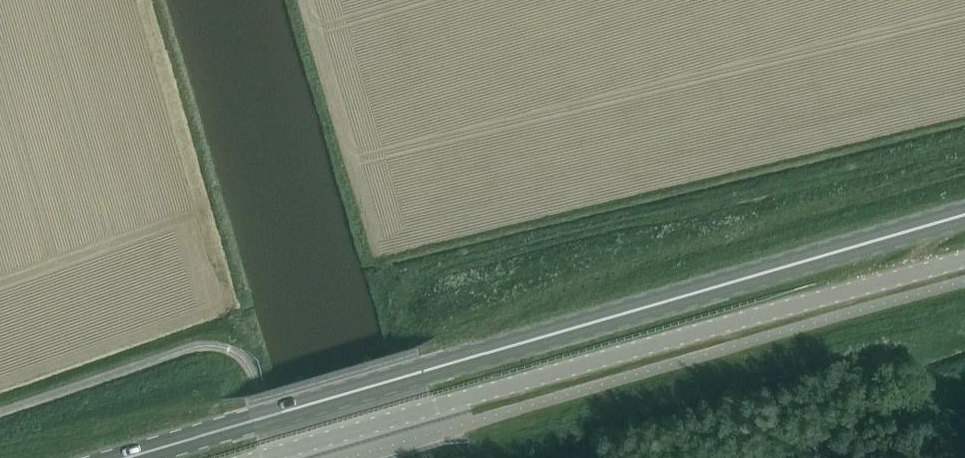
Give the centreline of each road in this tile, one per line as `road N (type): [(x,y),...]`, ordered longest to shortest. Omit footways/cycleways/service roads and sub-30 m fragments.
road 1 (unclassified): [(269,457),(964,260)]
road 2 (primary): [(964,216),(424,370)]
road 3 (primary): [(131,457),(424,370)]

